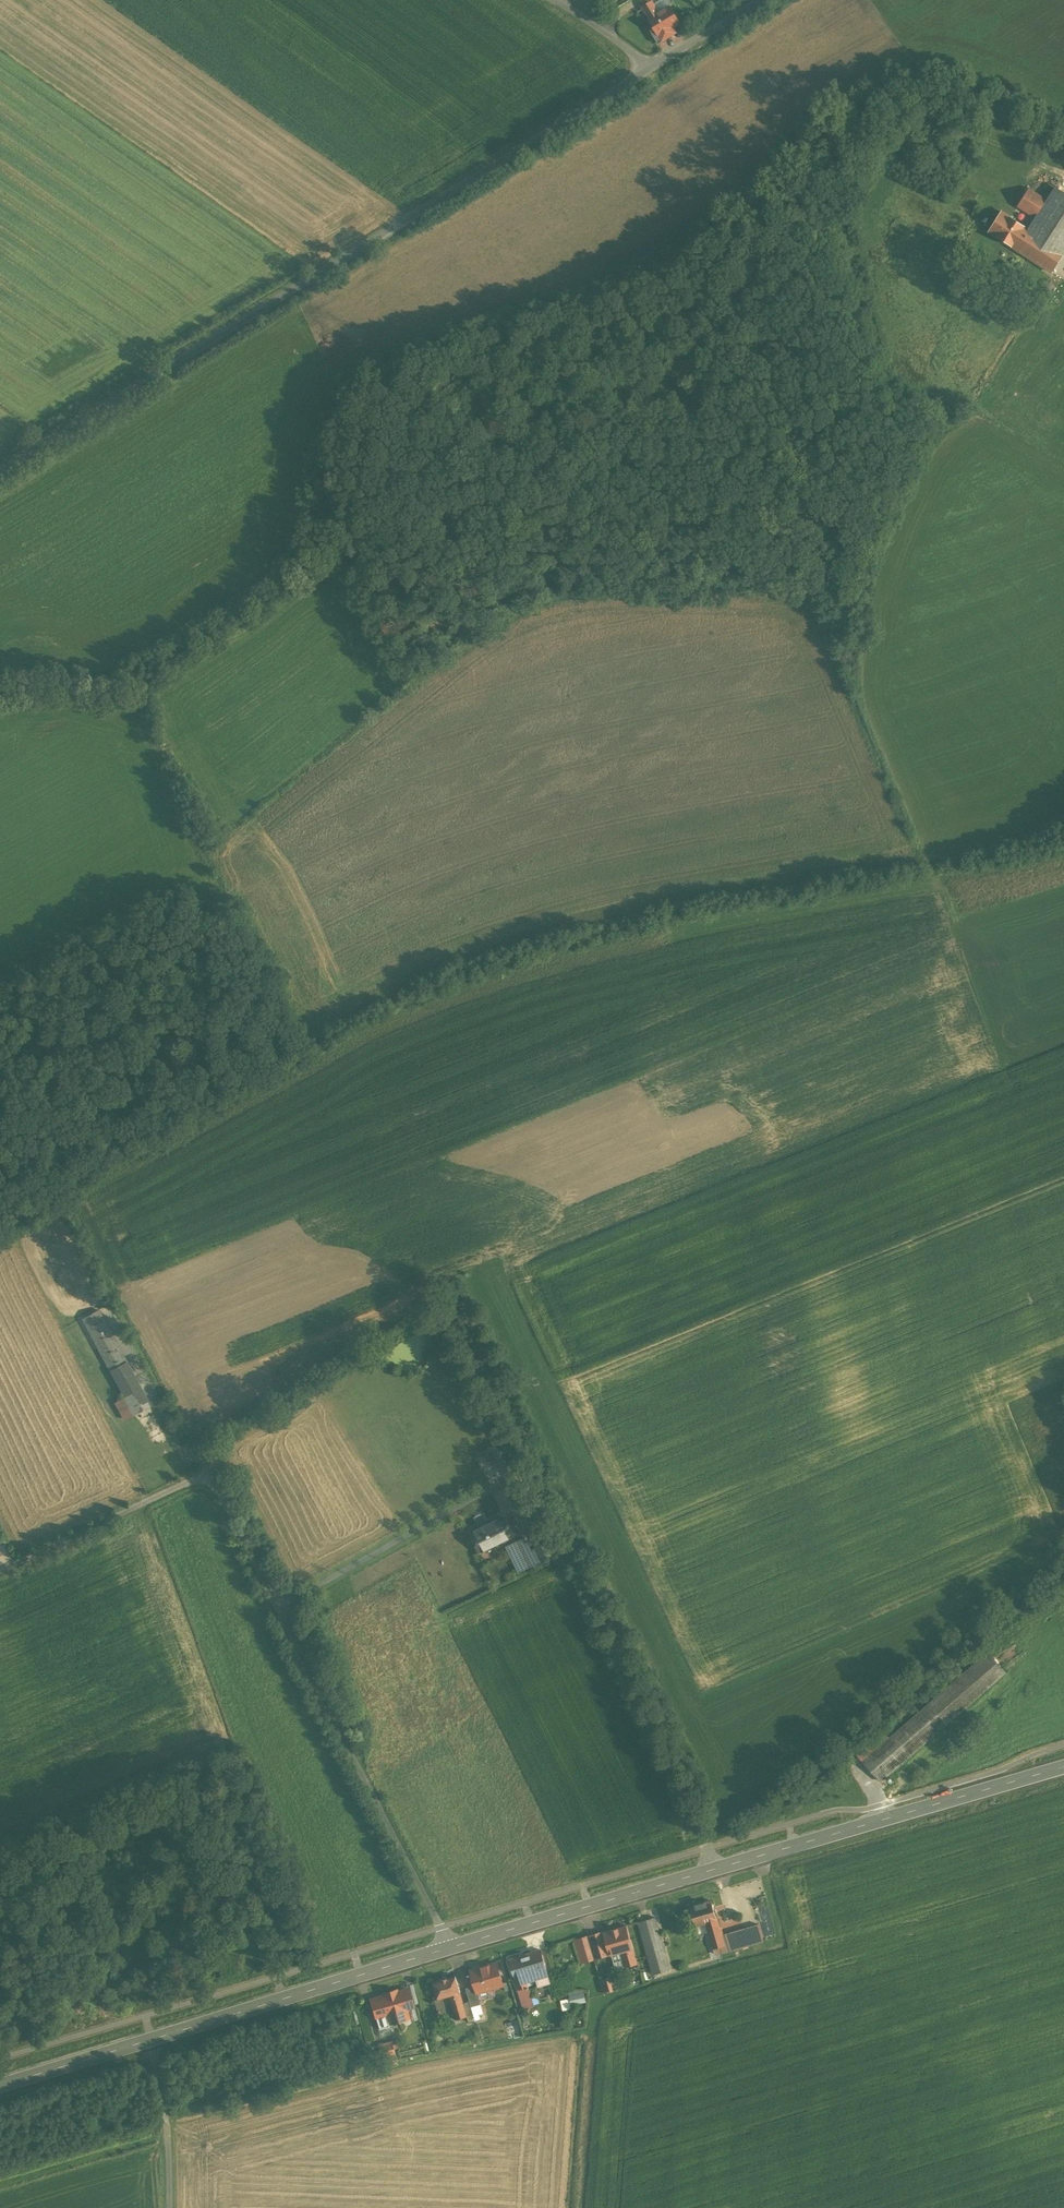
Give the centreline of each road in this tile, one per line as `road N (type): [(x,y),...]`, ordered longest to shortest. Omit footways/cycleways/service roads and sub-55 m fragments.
road 1 (secondary): [(0,2084),(1063,1765)]
road 2 (unclassified): [(650,68),(0,467)]
road 3 (track): [(529,604),(220,846),(233,896),(0,1052)]
road 4 (unclassified): [(650,68),(762,0)]

